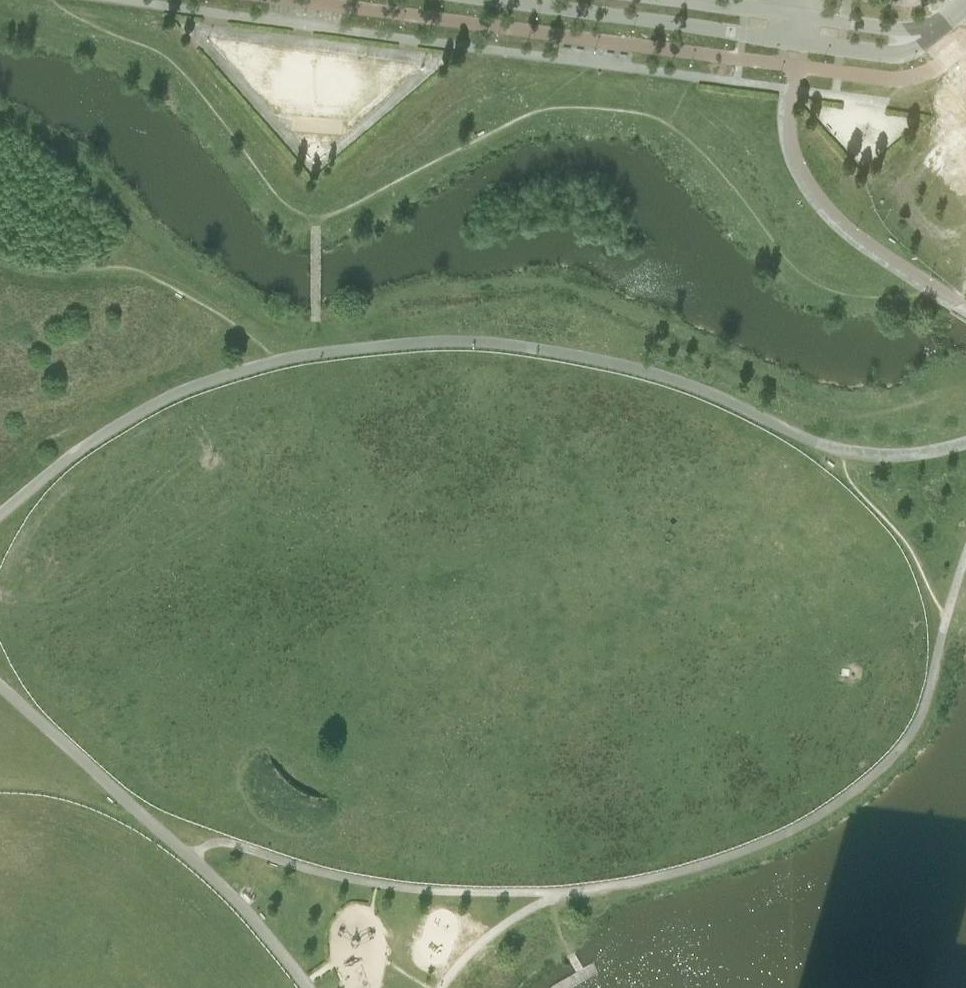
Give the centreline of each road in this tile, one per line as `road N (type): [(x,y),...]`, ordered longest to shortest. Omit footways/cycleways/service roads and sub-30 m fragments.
road 1 (tertiary): [(462,0),(793,46)]
road 2 (tertiary): [(793,46),(875,58),(919,55),(948,24)]
road 3 (tertiary): [(948,24),(887,30),(796,16)]
road 4 (tertiary): [(796,16),(671,0)]

